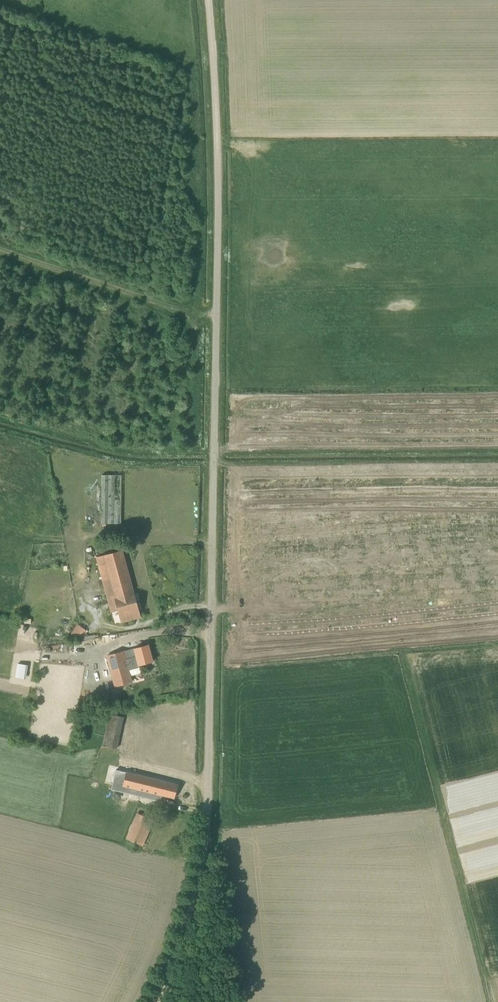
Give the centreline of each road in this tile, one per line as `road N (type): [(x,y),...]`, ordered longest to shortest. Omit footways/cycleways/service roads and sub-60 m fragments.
road 1 (unclassified): [(153,1001),(181,943),(208,831),(218,147),(209,0)]
road 2 (track): [(217,315),(0,249)]

